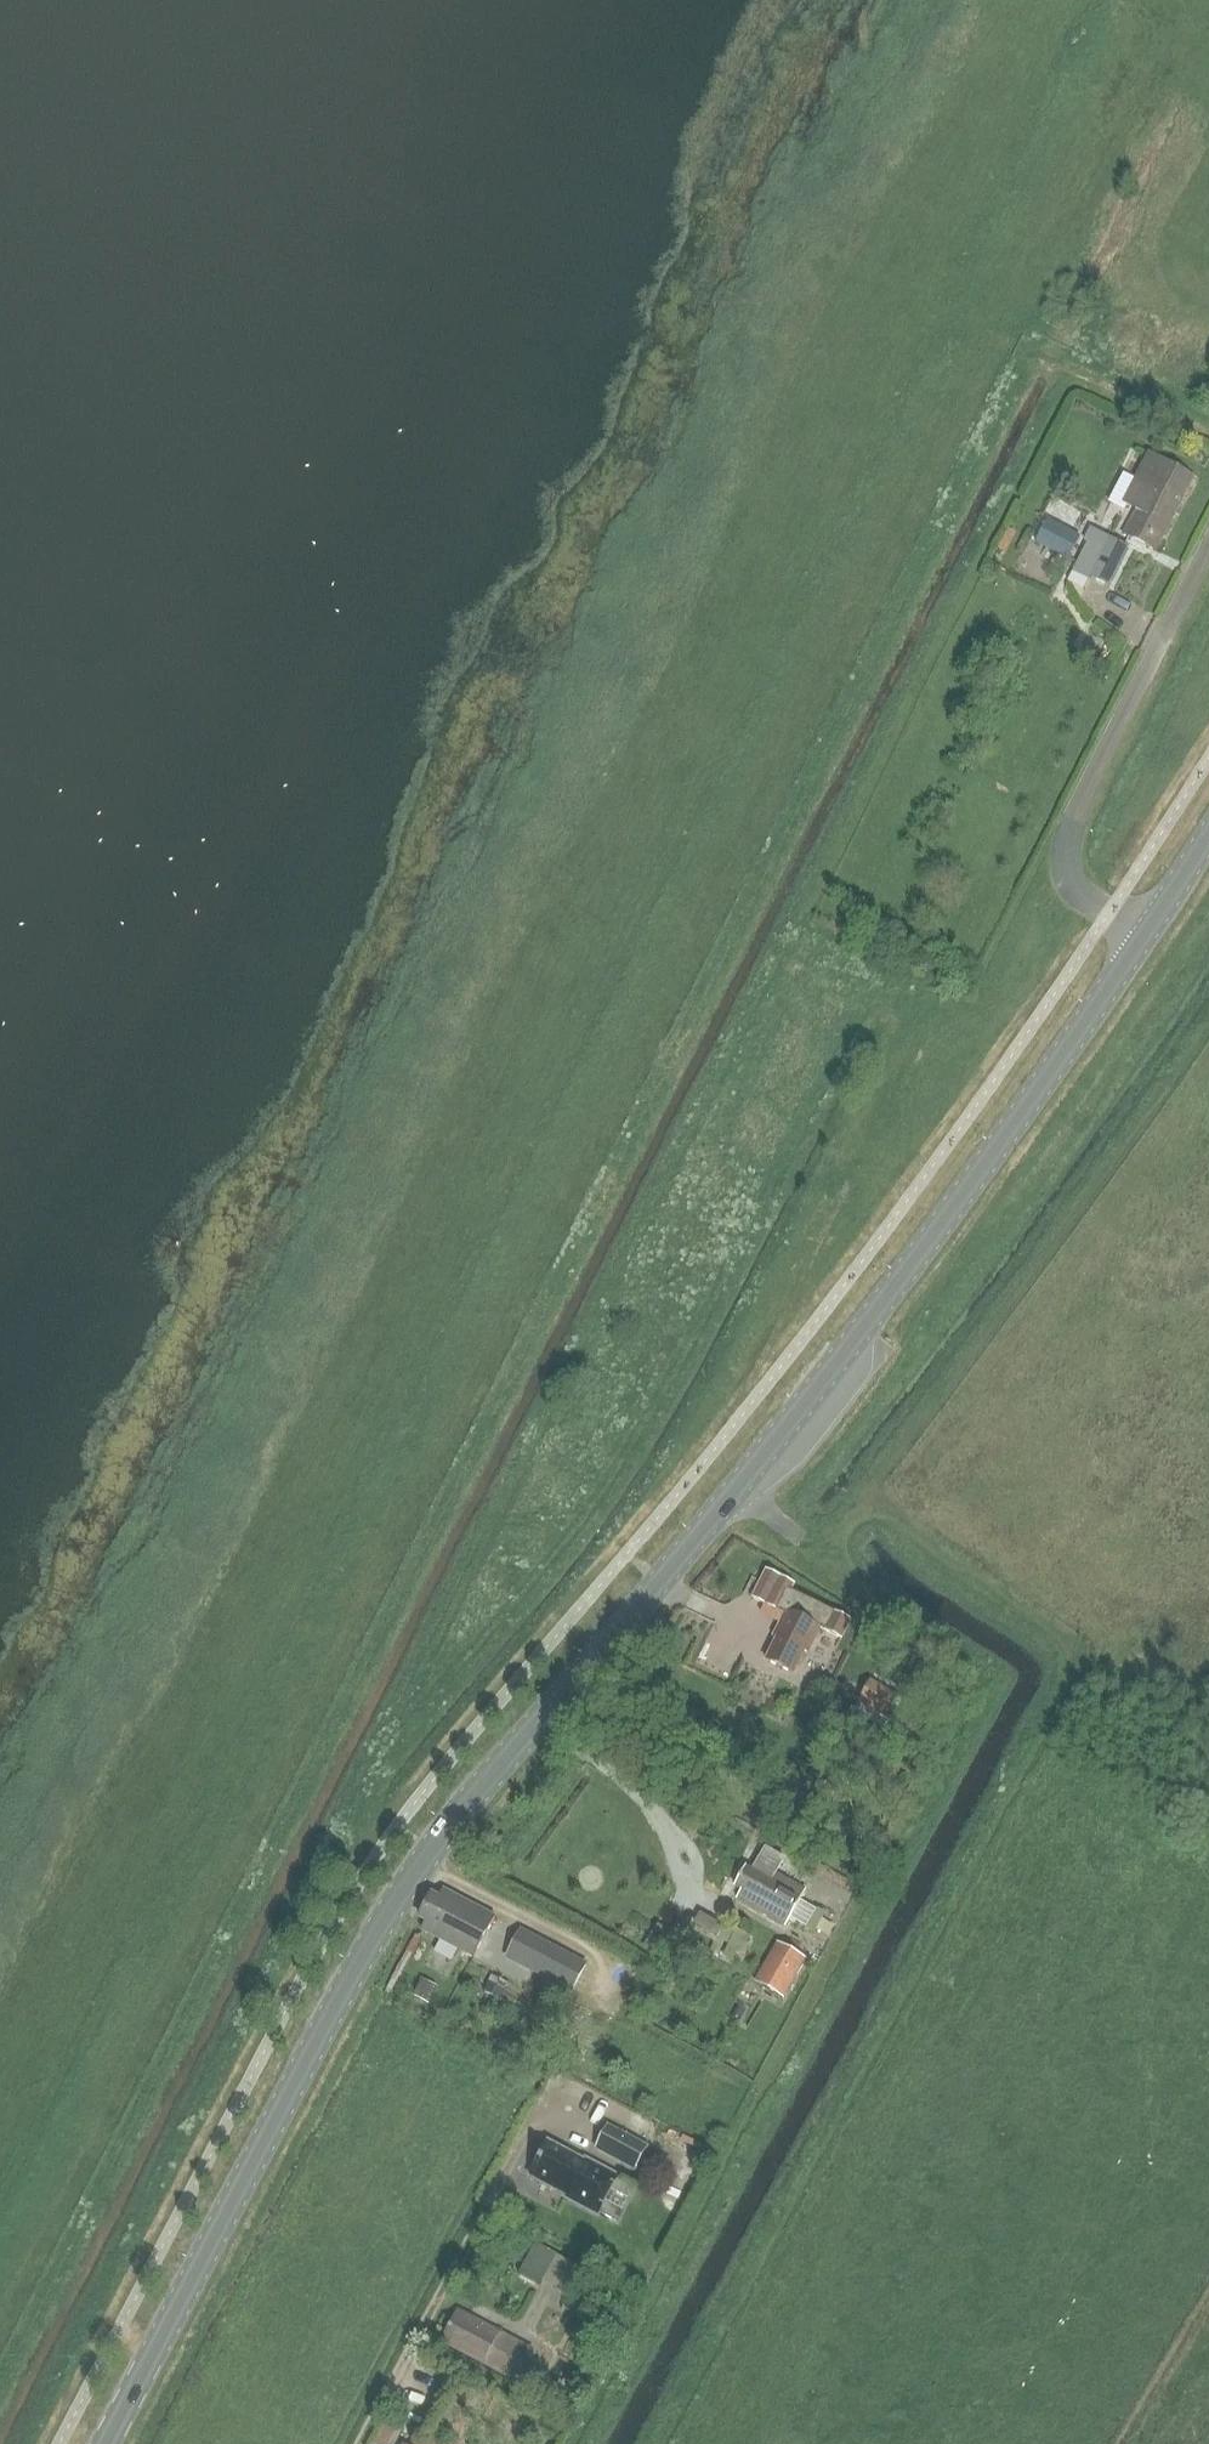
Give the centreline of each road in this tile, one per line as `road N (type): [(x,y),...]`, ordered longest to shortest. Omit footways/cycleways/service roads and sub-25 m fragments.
road 1 (secondary): [(106,2443),(372,1943),(456,1824),(664,1580),(893,1288),(1208,842)]

